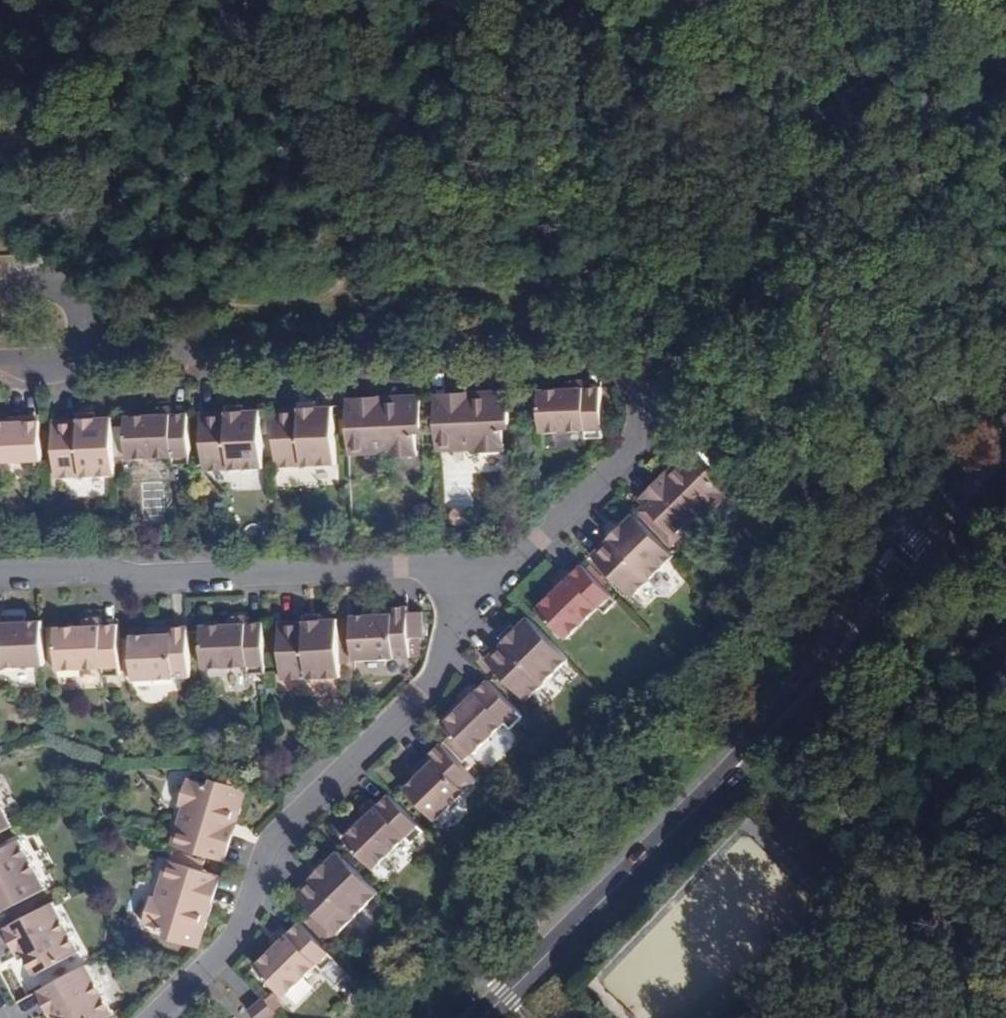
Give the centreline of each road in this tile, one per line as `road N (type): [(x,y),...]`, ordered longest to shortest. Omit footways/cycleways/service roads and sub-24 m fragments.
road 1 (residential): [(78,346),(125,353),(572,333),(589,341),(632,395),(627,453),(479,594)]
road 2 (track): [(584,258),(662,306),(929,560),(965,564),(1005,539)]
road 3 (residential): [(479,594),(456,622),(431,686),(278,834),(232,943),(155,1017)]
road 4 (track): [(67,287),(297,261),(446,232),(540,239),(584,258)]
road 5 (residential): [(0,575),(419,568),(450,574),(479,594)]
road 6 (tertiary): [(487,1017),(814,686)]
road 7 (tertiary): [(1005,439),(965,465),(901,540),(814,686)]
road 8 (tertiary): [(814,686),(1005,471)]
road 9 (residential): [(78,346),(83,312),(67,287),(25,280),(0,289)]

